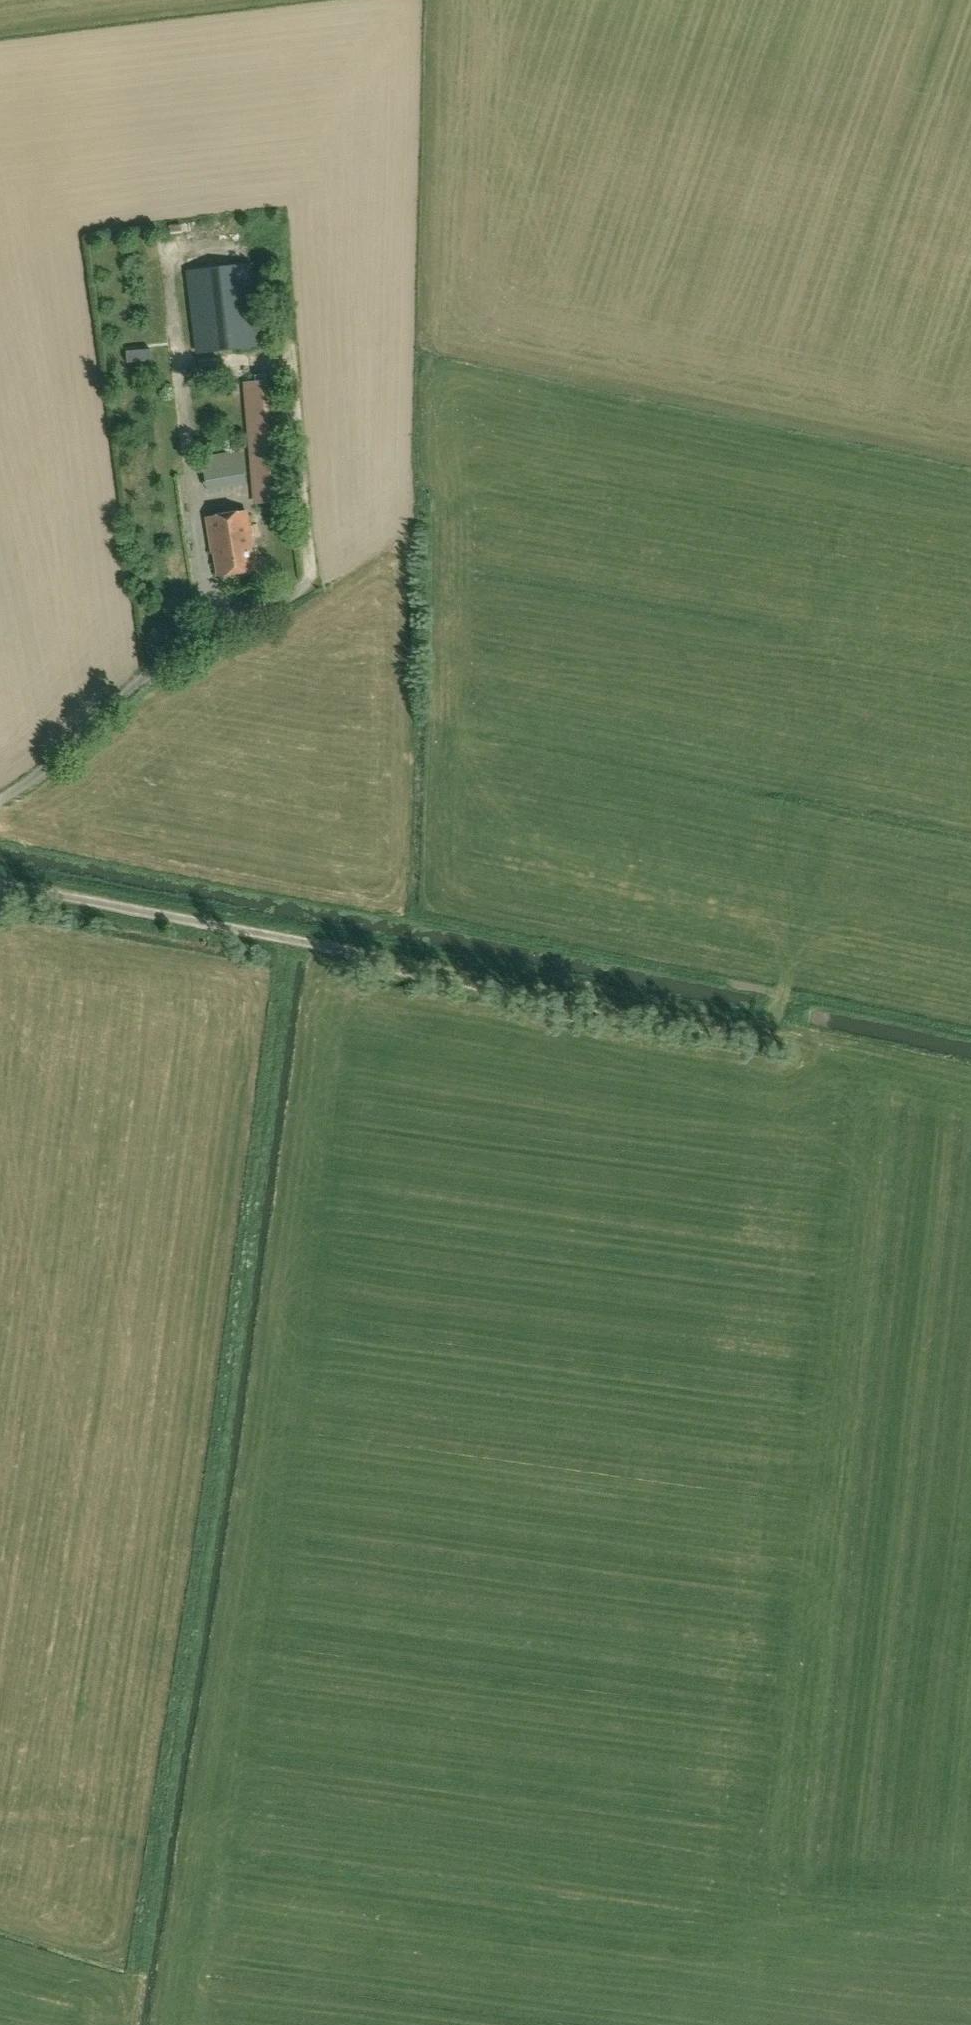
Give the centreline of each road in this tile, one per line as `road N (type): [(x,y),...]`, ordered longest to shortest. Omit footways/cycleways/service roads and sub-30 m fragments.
road 1 (unclassified): [(306,585),(193,641),(0,799)]
road 2 (track): [(351,950),(0,884)]
road 3 (track): [(970,1910),(767,1916)]

